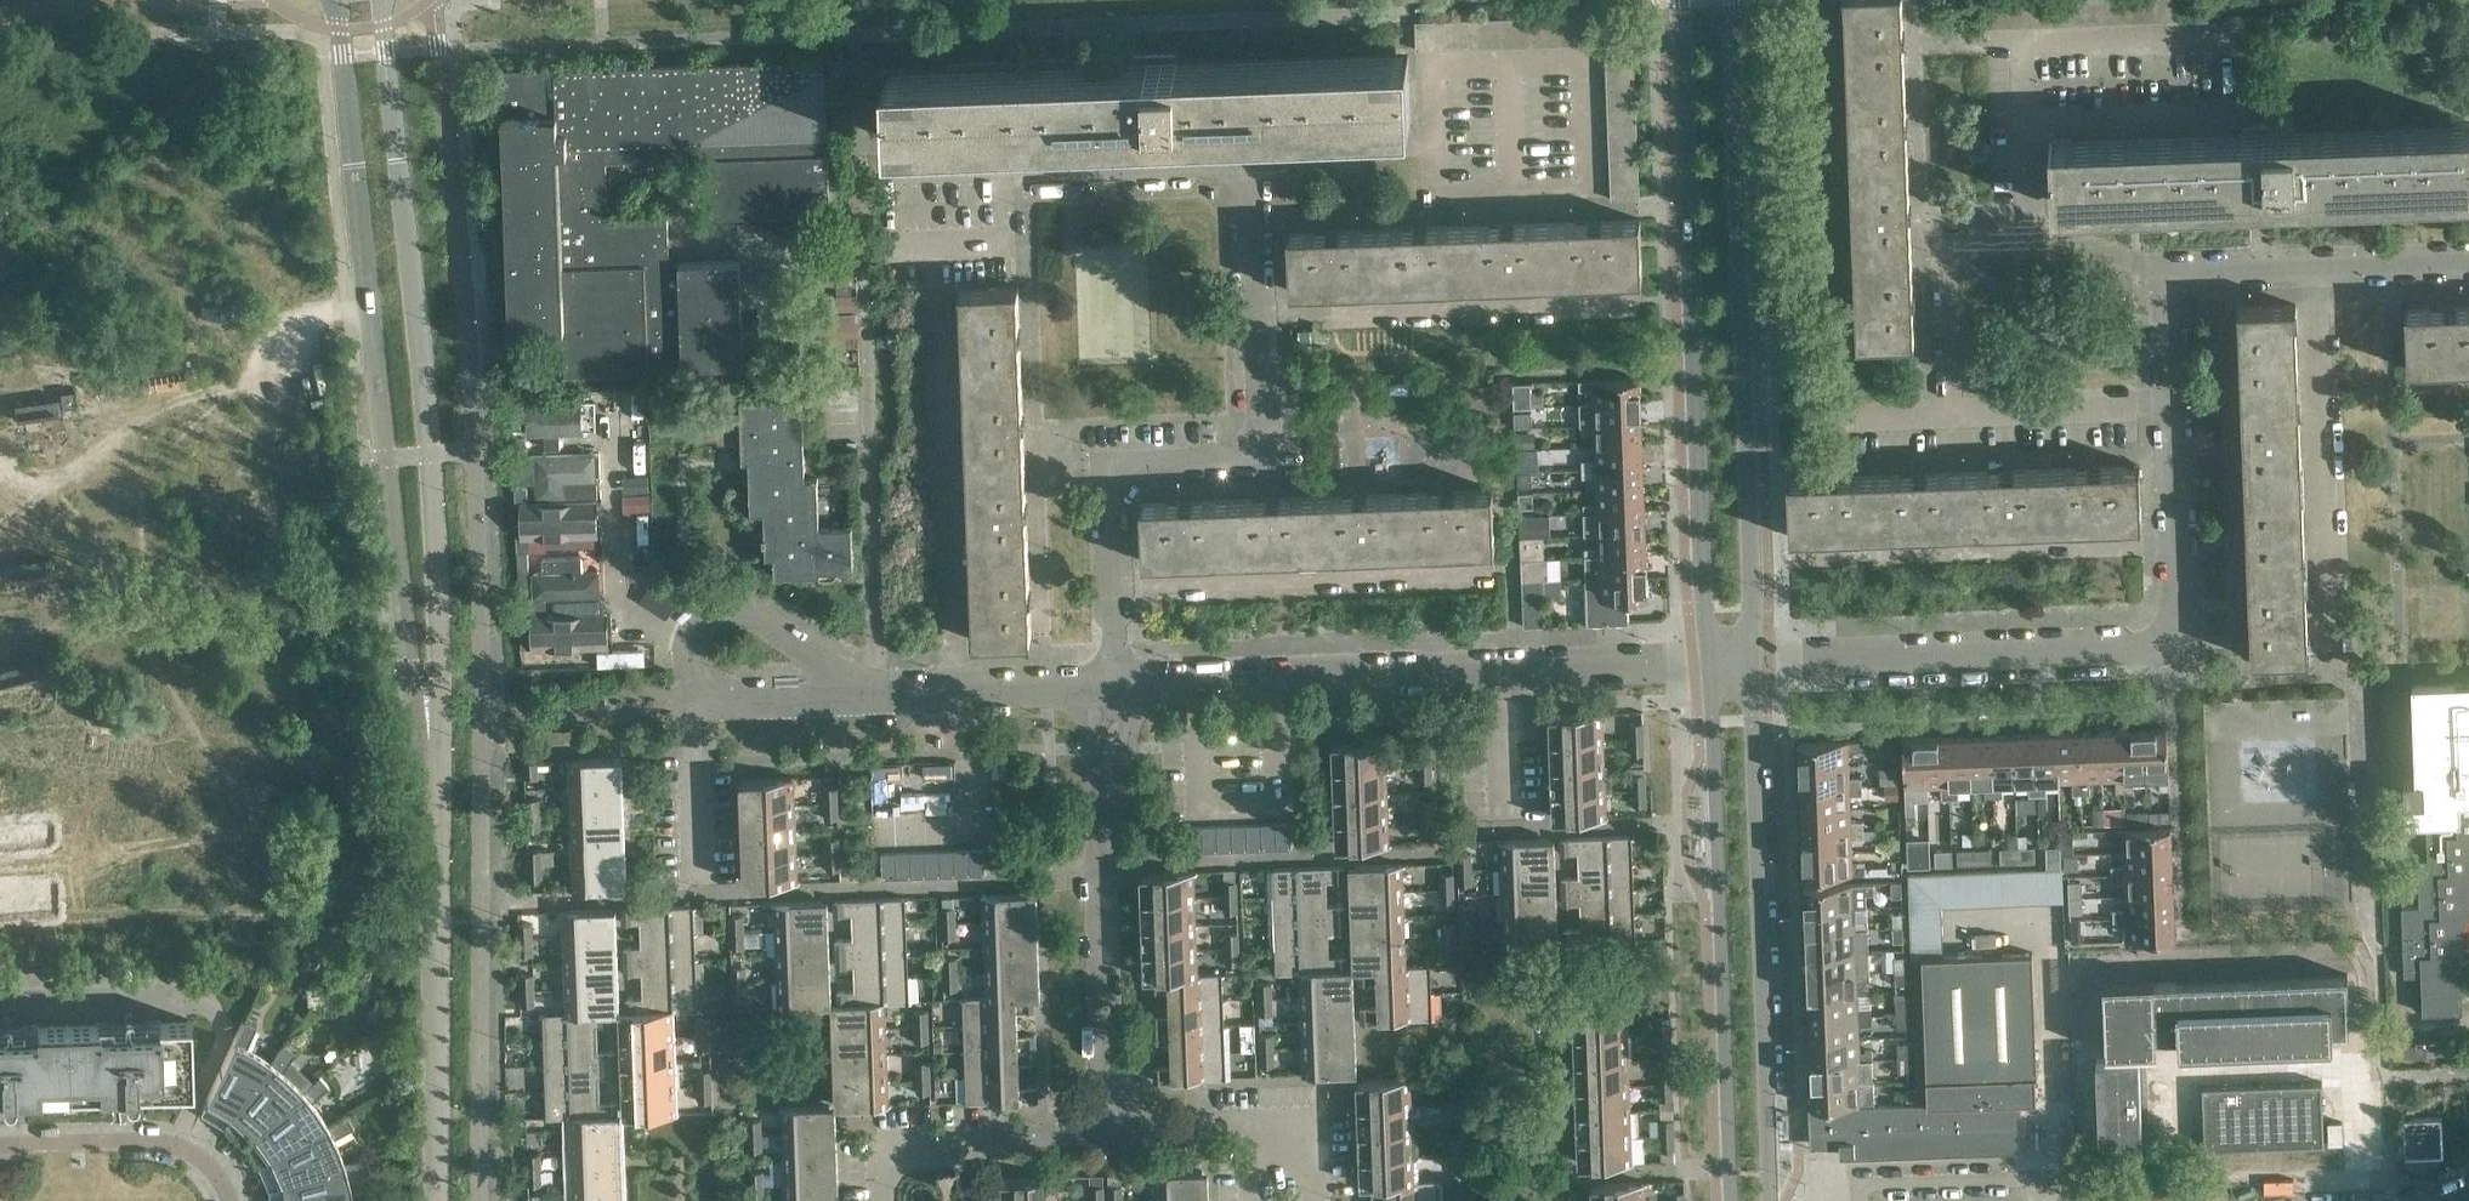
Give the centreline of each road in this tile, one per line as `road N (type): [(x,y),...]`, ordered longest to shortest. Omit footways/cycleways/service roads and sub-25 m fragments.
road 1 (residential): [(1750,666),(2176,647),(2159,264),(2468,254)]
road 2 (unclassified): [(337,0),(385,450),(430,713)]
road 3 (unclassified): [(430,713),(435,473),(385,0)]
road 4 (tertiary): [(1679,0),(1709,669)]
road 5 (tertiary): [(1750,666),(1732,0)]
road 6 (tertiary): [(1771,1200),(1750,666)]
road 7 (tertiary): [(1709,669),(1731,1200)]
road 8 (residential): [(1108,684),(1115,469),(1258,463),(1255,311)]
road 9 (unclassified): [(439,1200),(441,940),(430,713)]
road 10 (residential): [(1114,1131),(1103,878),(1108,684)]
road 11 (residential): [(1108,684),(1507,671)]
road 12 (residential): [(1250,154),(890,171)]
road 13 (residential): [(1255,311),(1609,299)]
road 14 (residential): [(888,693),(870,389)]
road 15 (residential): [(870,1200),(868,1144),(1114,1131)]
road 16 (residential): [(689,635),(660,631),(615,587),(606,405)]
road 17 (residential): [(230,1200),(207,1159),(168,1142),(0,1148)]
road 18 (residential): [(888,693),(1108,684)]
road 19 (residential): [(856,697),(764,617),(722,604),(689,635)]
road 20 (residential): [(1507,671),(1709,669)]
road 21 (residential): [(1250,154),(1435,147)]
road 22 (residential): [(695,884),(690,707)]
road 23 (residential): [(690,707),(856,697)]
road 24 (residential): [(1255,311),(1250,154)]
road 25 (residential): [(1323,1200),(1318,1122),(1251,1126)]
road 26 (residential): [(1514,816),(1507,671)]
road 27 (residential): [(1251,1126),(1114,1131)]

